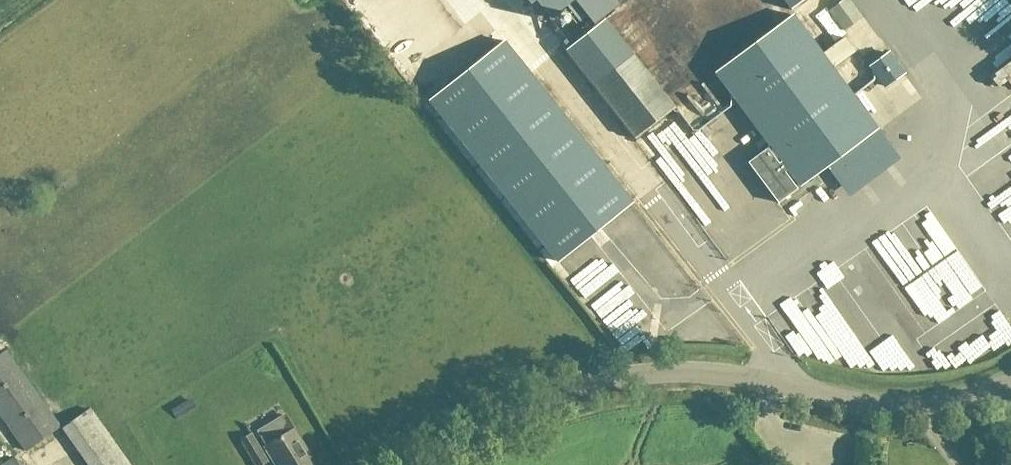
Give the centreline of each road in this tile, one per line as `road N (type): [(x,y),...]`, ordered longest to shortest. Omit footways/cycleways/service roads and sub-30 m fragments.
road 1 (tertiary): [(432,464),(534,405),(621,377),(725,375),(906,408),(1010,384)]

